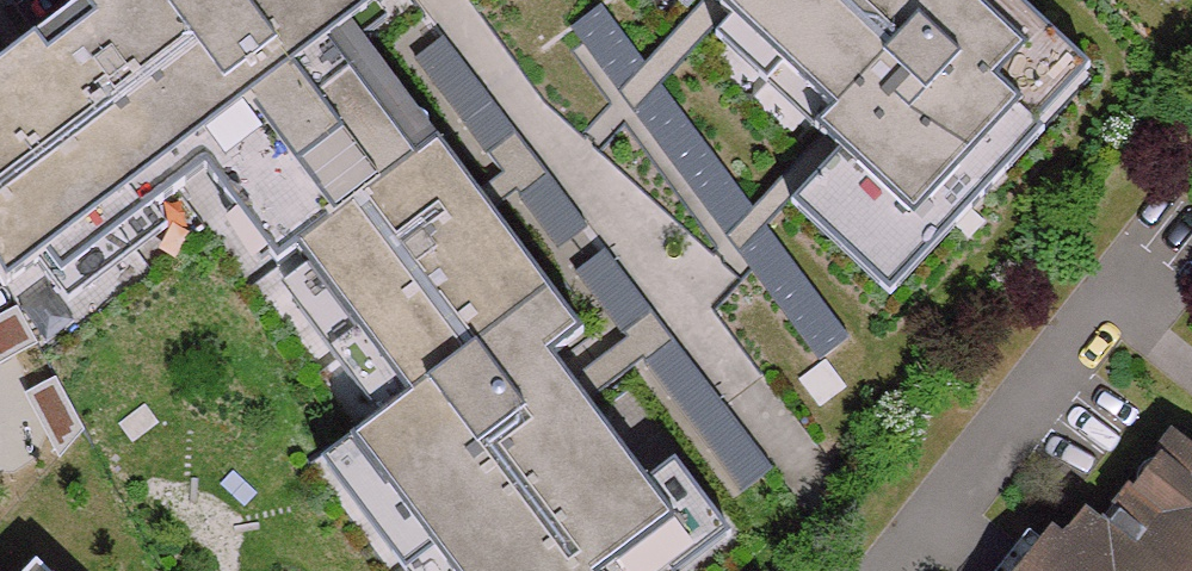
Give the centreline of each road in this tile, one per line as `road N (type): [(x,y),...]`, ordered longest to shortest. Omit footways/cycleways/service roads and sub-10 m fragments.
road 1 (residential): [(889,570),(1174,211)]

